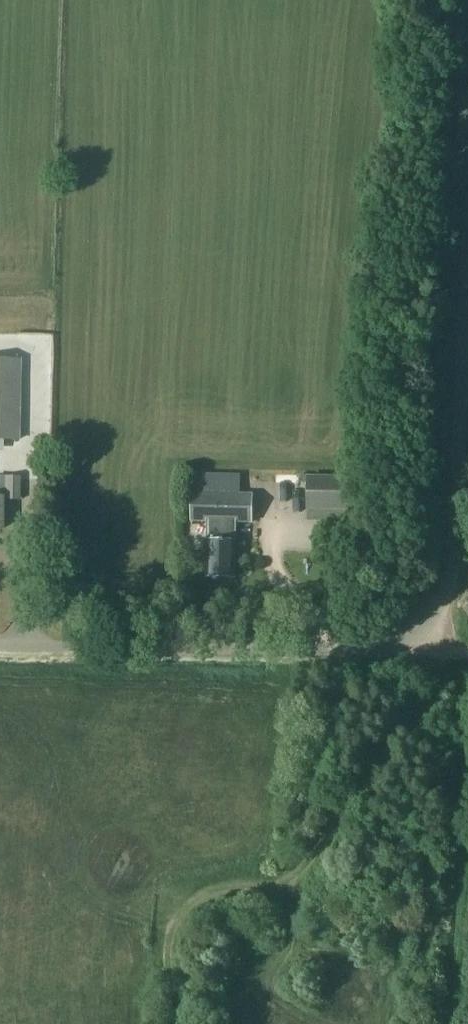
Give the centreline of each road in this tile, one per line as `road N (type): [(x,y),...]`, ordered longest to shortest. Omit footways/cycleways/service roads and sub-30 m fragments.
road 1 (unclassified): [(0,645),(355,648),(391,644),(425,623),(451,565),(467,242)]
road 2 (track): [(180,1023),(173,944),(195,901),(277,886),(324,852),(428,681),(430,652)]

